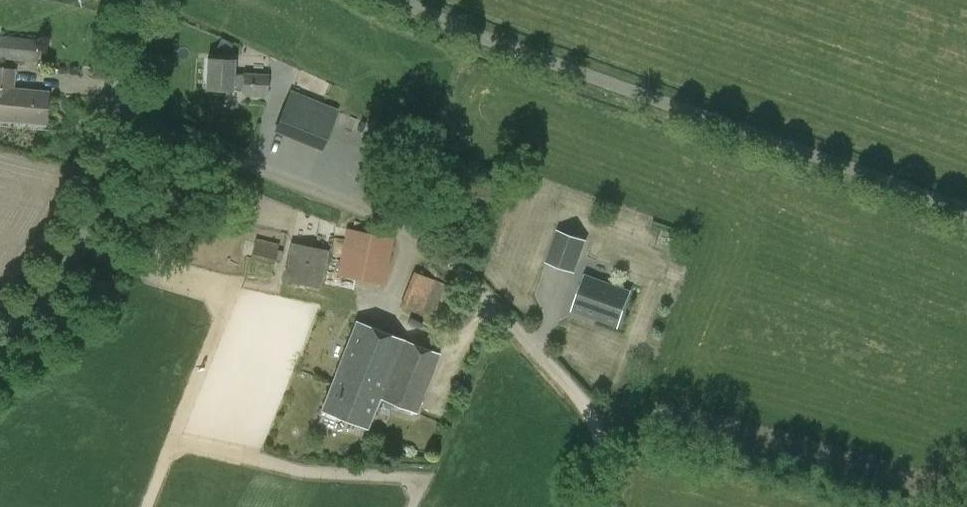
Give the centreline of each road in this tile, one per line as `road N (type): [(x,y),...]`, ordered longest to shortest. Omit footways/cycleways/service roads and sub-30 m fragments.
road 1 (unclassified): [(966,209),(566,69),(403,0)]
road 2 (unclassified): [(593,411),(431,244),(390,220),(122,117)]
road 3 (tertiary): [(0,339),(56,280),(109,174),(122,117)]

